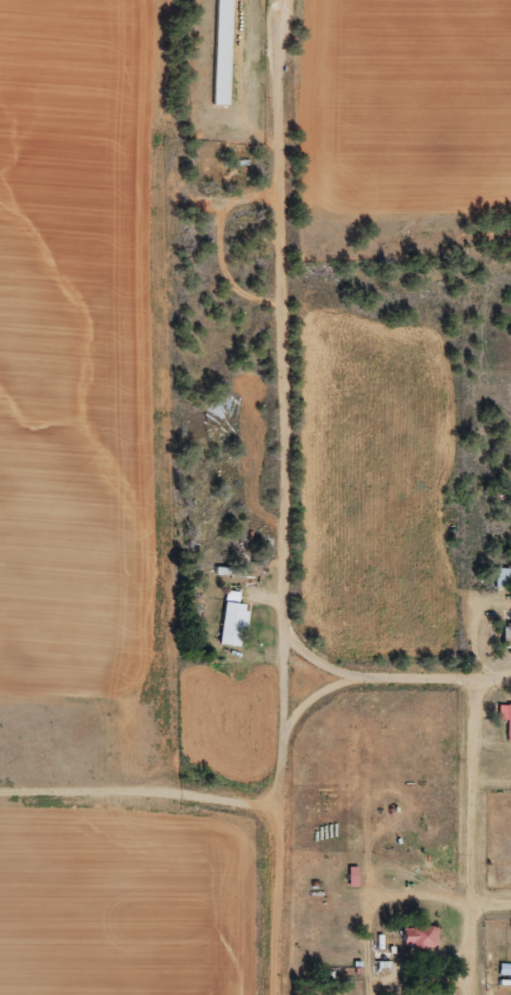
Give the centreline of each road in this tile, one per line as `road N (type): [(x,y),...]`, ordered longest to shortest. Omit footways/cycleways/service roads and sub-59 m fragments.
road 1 (residential): [(275,994),(290,680),(282,1)]
road 2 (residential): [(477,994),(482,211)]
road 3 (residential): [(510,679),(290,680)]

